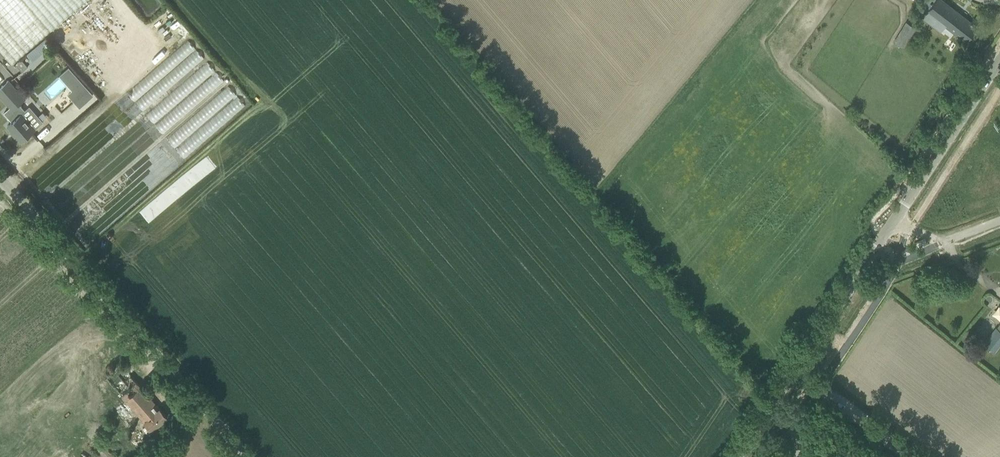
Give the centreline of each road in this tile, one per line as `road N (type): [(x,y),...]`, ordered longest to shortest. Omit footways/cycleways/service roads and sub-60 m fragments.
road 1 (unclassified): [(254,456),(0,167)]
road 2 (secondary): [(734,456),(895,220)]
road 3 (secondary): [(895,220),(999,58)]
road 4 (track): [(793,369),(906,456)]

